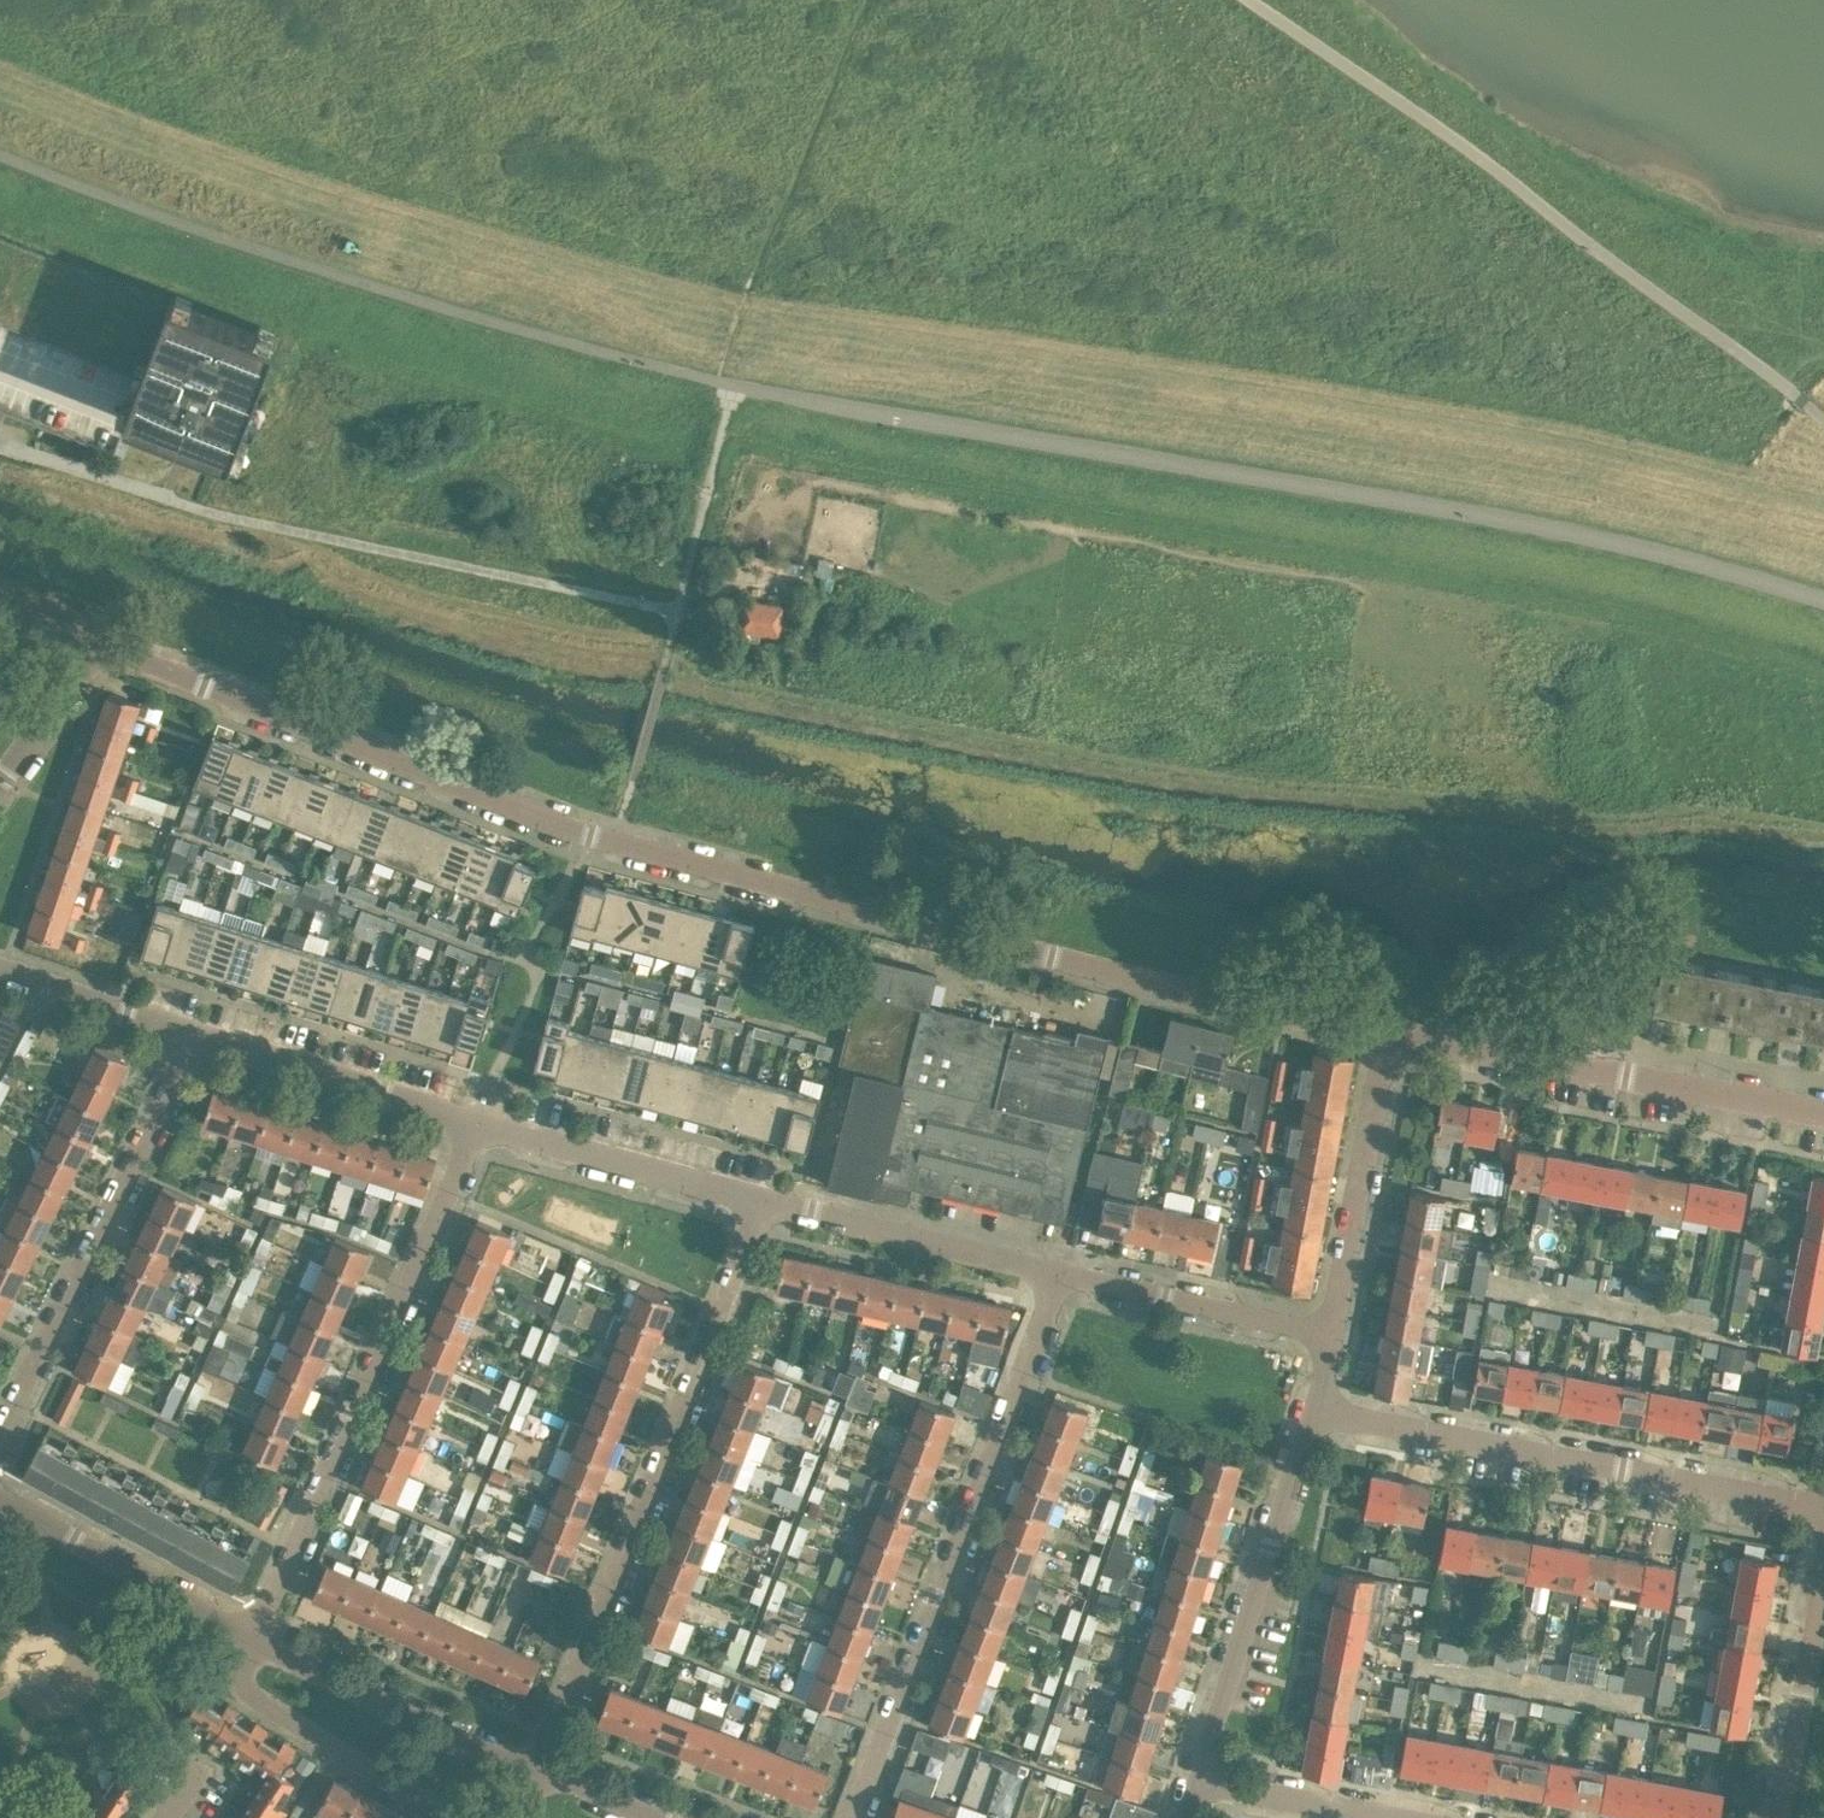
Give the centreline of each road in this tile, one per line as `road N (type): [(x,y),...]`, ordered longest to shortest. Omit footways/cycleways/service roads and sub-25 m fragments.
road 1 (residential): [(1388,1032),(588,834),(105,638)]
road 2 (residential): [(532,1770),(758,1196)]
road 3 (residential): [(1067,1274),(852,1817)]
road 4 (residential): [(479,1129),(248,1634)]
road 5 (residential): [(1823,1510),(1311,1410)]
road 6 (residential): [(1823,1117),(1388,1032)]
road 7 (residential): [(0,1431),(194,1034)]
road 8 (residential): [(1198,1776),(1311,1410)]
road 9 (residential): [(1067,1274),(758,1196)]
road 10 (residential): [(1332,1342),(1345,1304),(1388,1032)]
road 11 (residential): [(532,1770),(248,1634)]
road 12 (residential): [(248,1634),(241,1645),(245,1688),(262,1704),(464,1817)]
road 13 (residential): [(479,1129),(194,1034)]
road 14 (residential): [(758,1196),(479,1129)]
road 15 (residential): [(248,1634),(0,1497)]
road 16 (residential): [(1332,1342),(1067,1274)]
road 17 (residential): [(1776,1817),(1823,1565)]
road 18 (residential): [(1402,1817),(1198,1776)]
road 19 (residential): [(194,1034),(0,969)]
road 20 (residential): [(0,785),(105,638)]
road 21 (residential): [(647,1817),(532,1770)]

